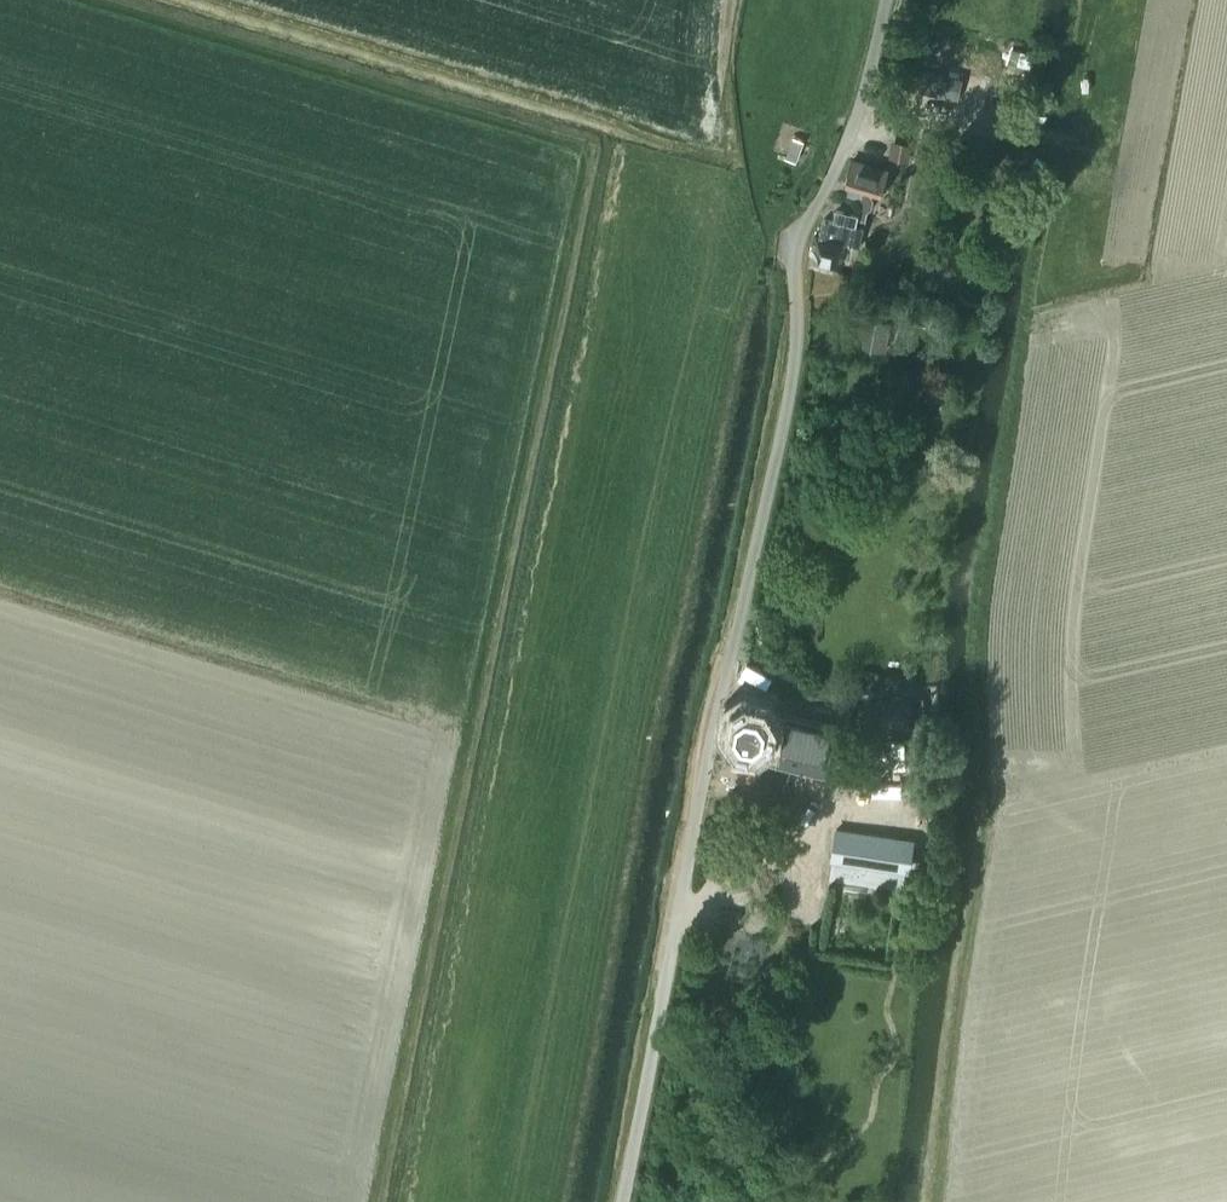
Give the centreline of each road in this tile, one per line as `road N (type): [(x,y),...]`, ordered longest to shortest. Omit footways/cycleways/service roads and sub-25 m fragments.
road 1 (unclassified): [(622,1201),(707,763),(795,370),(797,247),(843,154),(884,0)]

